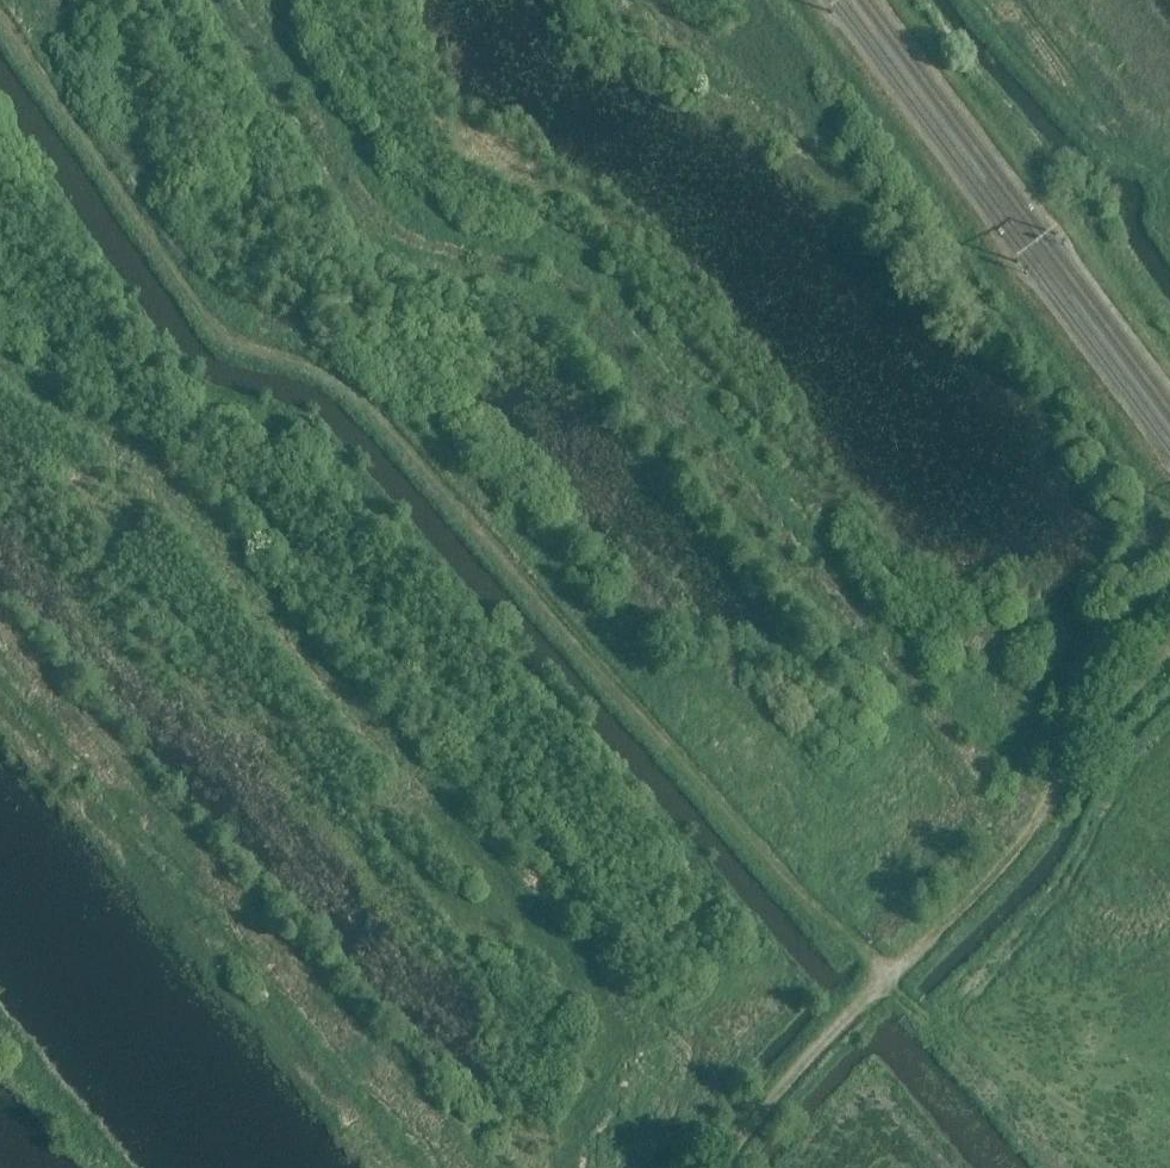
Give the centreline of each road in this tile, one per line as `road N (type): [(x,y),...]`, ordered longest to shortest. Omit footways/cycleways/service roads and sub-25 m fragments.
road 1 (track): [(722,1167),(805,1064),(1004,864),(1088,729),(1169,649)]

